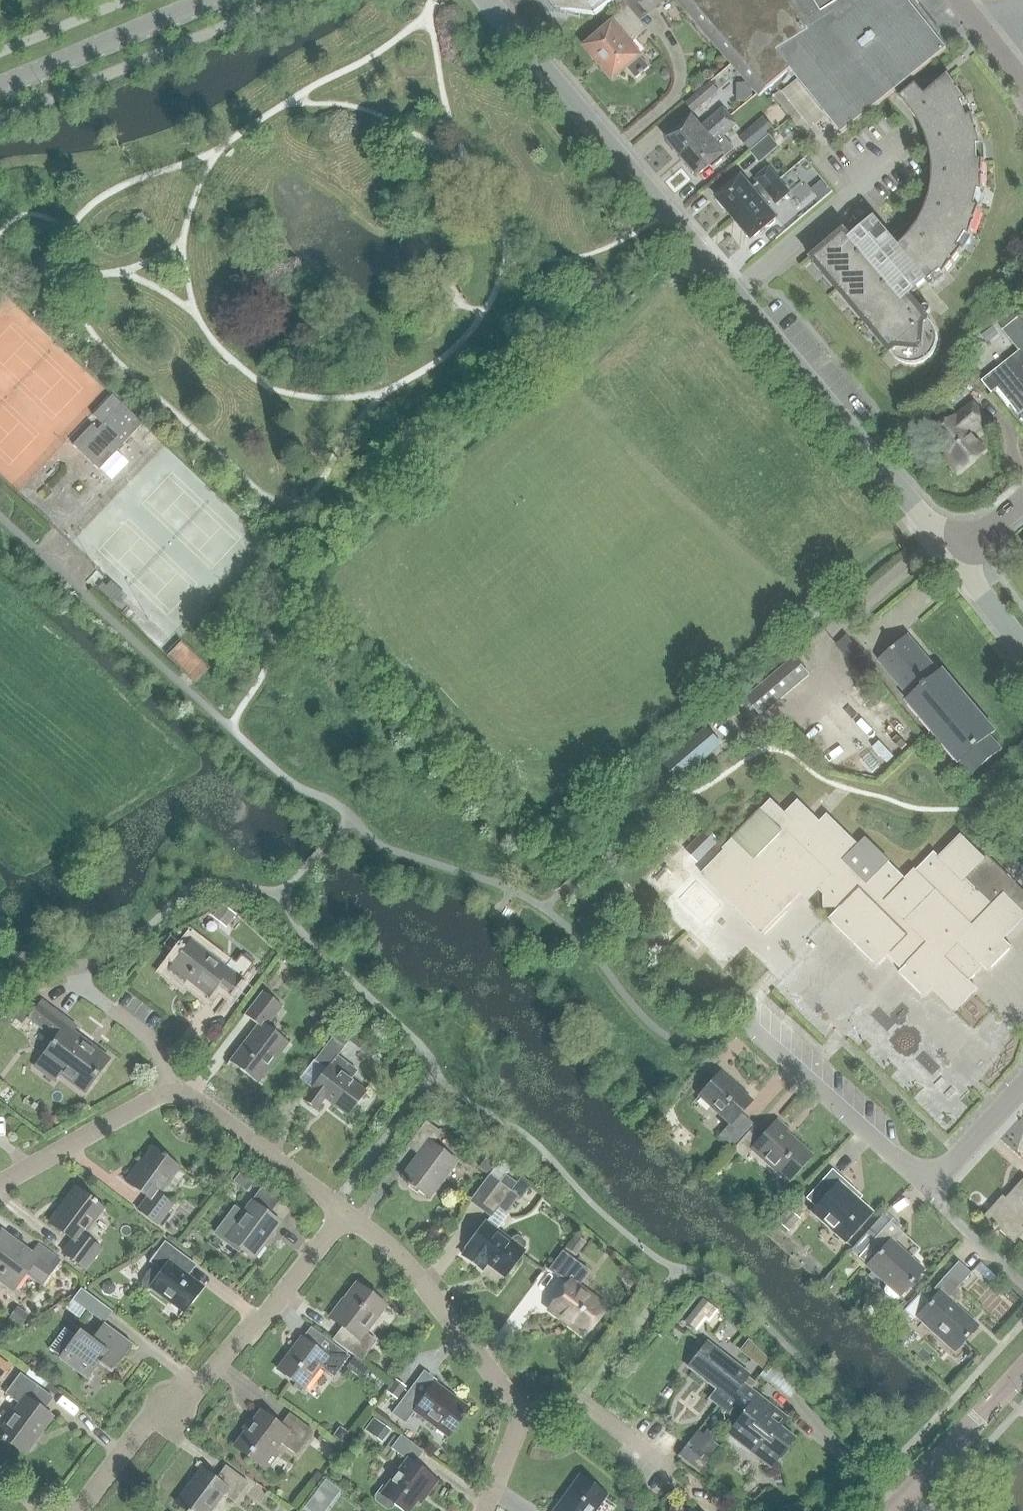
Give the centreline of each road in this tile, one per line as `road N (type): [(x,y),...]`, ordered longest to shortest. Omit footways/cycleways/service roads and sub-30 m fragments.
road 1 (tertiary): [(953,556),(487,0)]
road 2 (residential): [(70,1510),(143,1424),(199,1386),(267,1314),(345,1213)]
road 3 (residential): [(345,1213),(195,1100),(174,1095),(0,1183)]
road 4 (residential): [(750,1029),(930,1188),(1022,1084)]
road 5 (residential): [(520,1413),(401,1258),(345,1213)]
road 6 (tertiary): [(0,87),(211,0)]
road 7 (tertiary): [(1022,1370),(892,1510)]
road 8 (residential): [(520,1413),(578,1401),(655,1466)]

